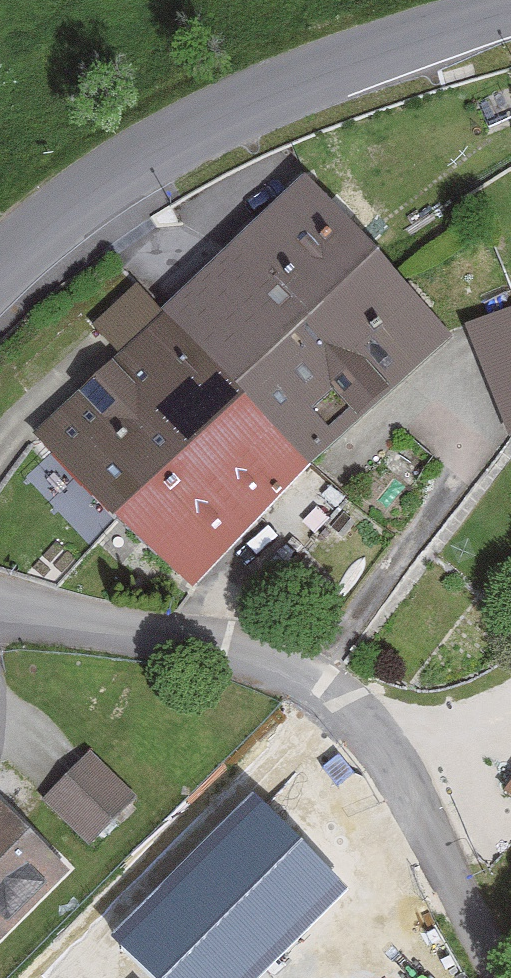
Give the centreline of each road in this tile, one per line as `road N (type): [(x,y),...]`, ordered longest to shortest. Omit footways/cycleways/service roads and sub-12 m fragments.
road 1 (unclassified): [(0,612),(244,655),(307,683),(355,718),(405,784),(502,977)]
road 2 (secondary): [(0,274),(70,211),(211,124),(380,54),(510,14)]

